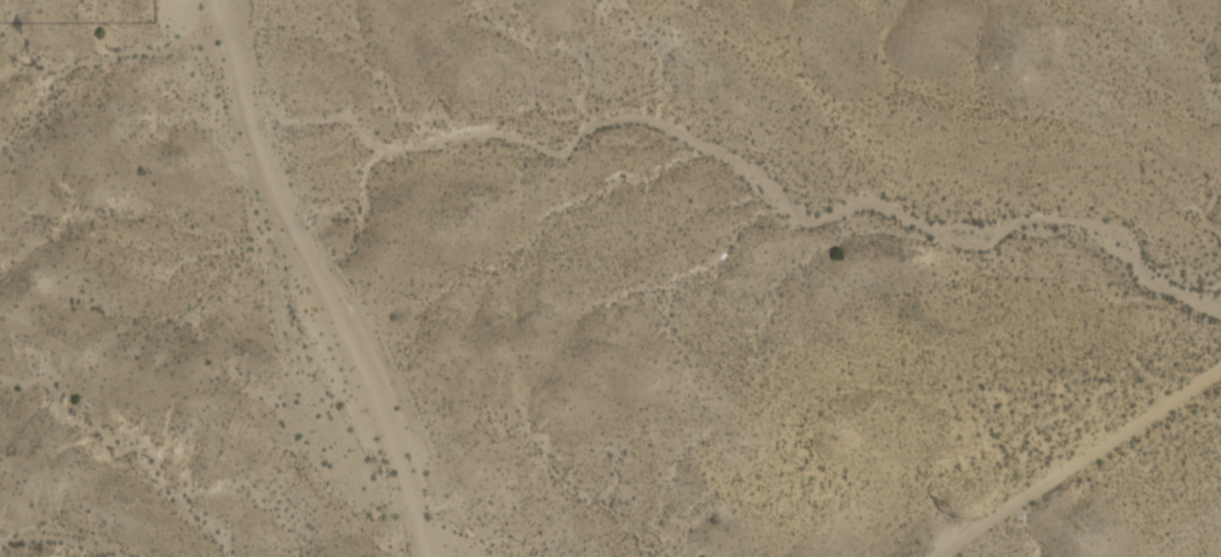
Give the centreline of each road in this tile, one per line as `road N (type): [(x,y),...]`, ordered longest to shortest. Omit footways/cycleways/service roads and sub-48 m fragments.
road 1 (track): [(440,556),(429,552),(399,435),(271,189),(218,0)]
road 2 (track): [(1220,366),(937,556)]

